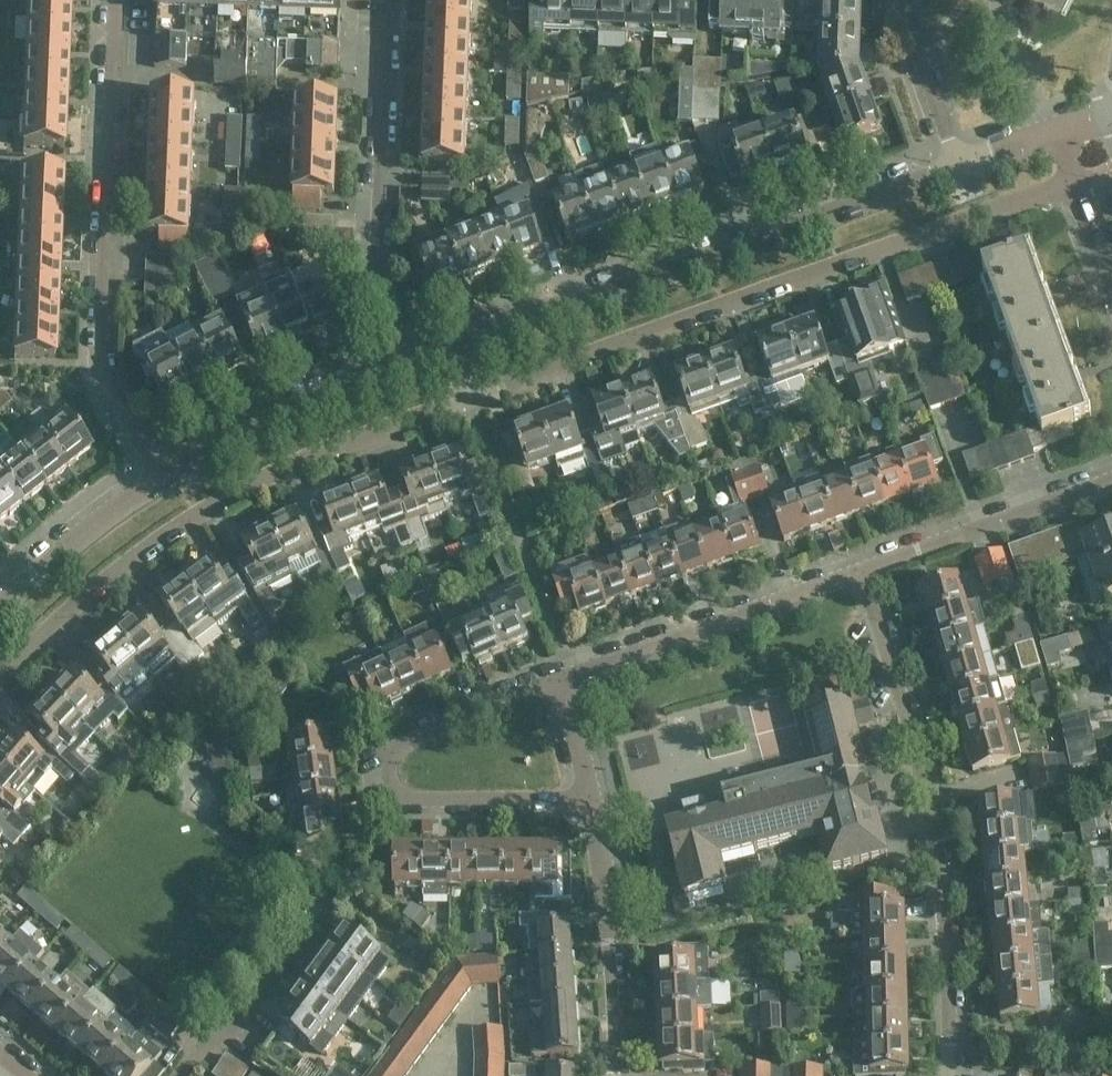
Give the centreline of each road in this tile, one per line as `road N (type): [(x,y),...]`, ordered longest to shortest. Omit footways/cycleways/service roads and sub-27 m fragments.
road 1 (residential): [(469,397),(1077,178)]
road 2 (residential): [(0,681),(92,590),(198,512),(469,397)]
road 3 (residential): [(454,352),(960,167)]
road 4 (unclassified): [(864,570),(940,833),(949,1075)]
road 5 (residential): [(161,474),(101,377),(119,0)]
road 6 (unclassified): [(585,804),(414,801),(386,782),(399,745),(554,686)]
road 7 (residential): [(392,0),(377,275),(407,369)]
road 8 (residential): [(554,686),(864,570)]
road 9 (unclassified): [(612,1075),(609,948),(585,804)]
road 10 (residential): [(161,474),(242,431),(407,369)]
road 11 (residential): [(864,570),(1111,480)]
road 12 (residential): [(0,607),(161,474)]
road 13 (residential): [(960,167),(896,0)]
road 14 (unclassified): [(585,804),(554,686)]

